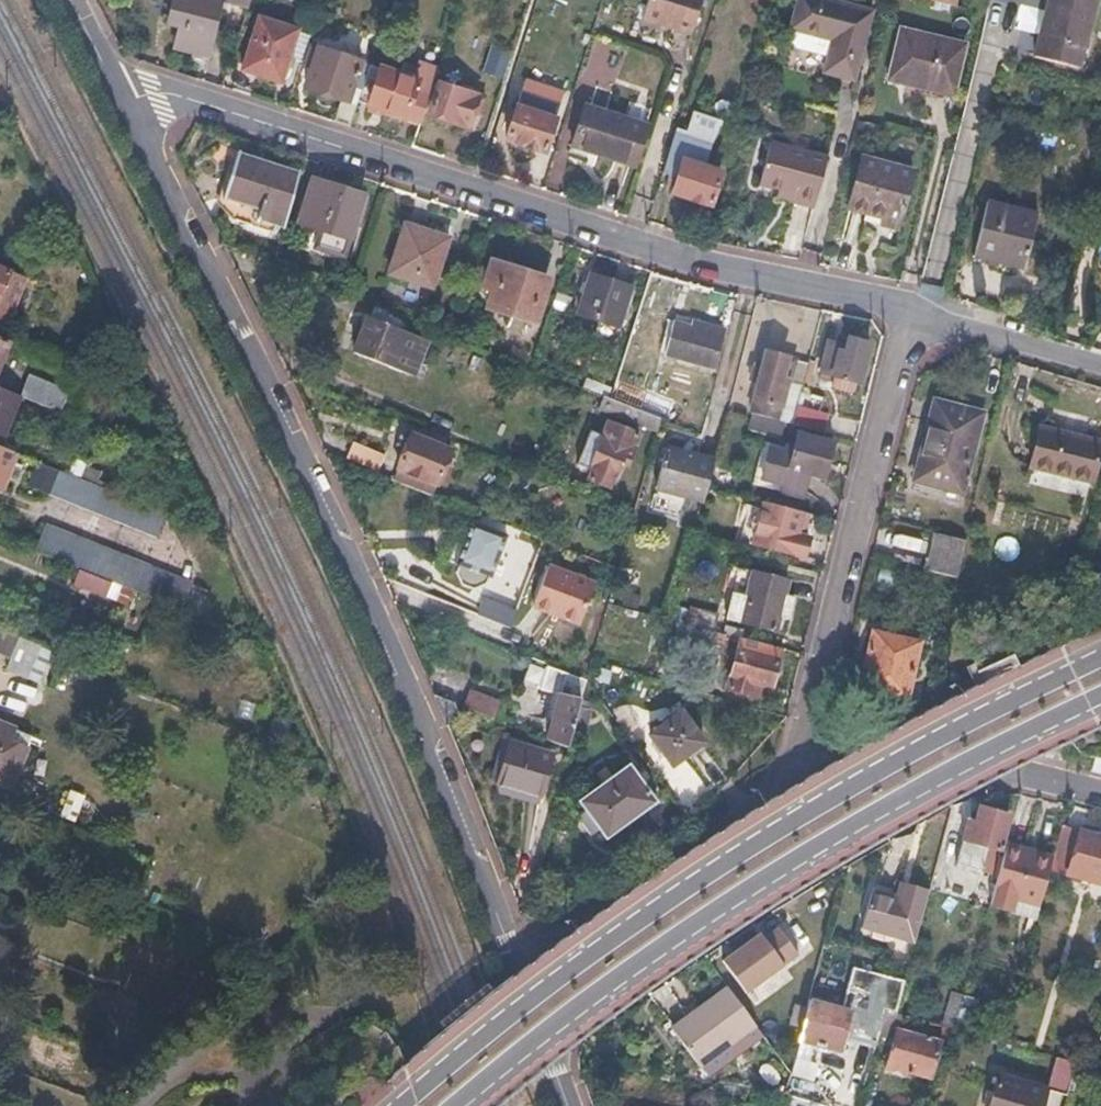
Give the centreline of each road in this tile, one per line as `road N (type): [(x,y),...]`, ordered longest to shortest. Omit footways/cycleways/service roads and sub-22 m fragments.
road 1 (residential): [(515,967),(437,755),(126,101)]
road 2 (secondary): [(1100,658),(885,766),(714,868),(548,984),(400,1105)]
road 3 (residential): [(126,101),(184,95),(713,266),(909,306)]
road 4 (secondary): [(452,1105),(547,1026),(751,883),(1100,695)]
road 5 (residential): [(549,1051),(634,974),(942,788),(1005,769)]
road 6 (residential): [(909,306),(790,777)]
road 7 (residential): [(790,777),(515,967)]
road 8 (residential): [(1005,769),(861,742),(790,777)]
road 9 (residential): [(909,306),(959,329),(1100,366)]

